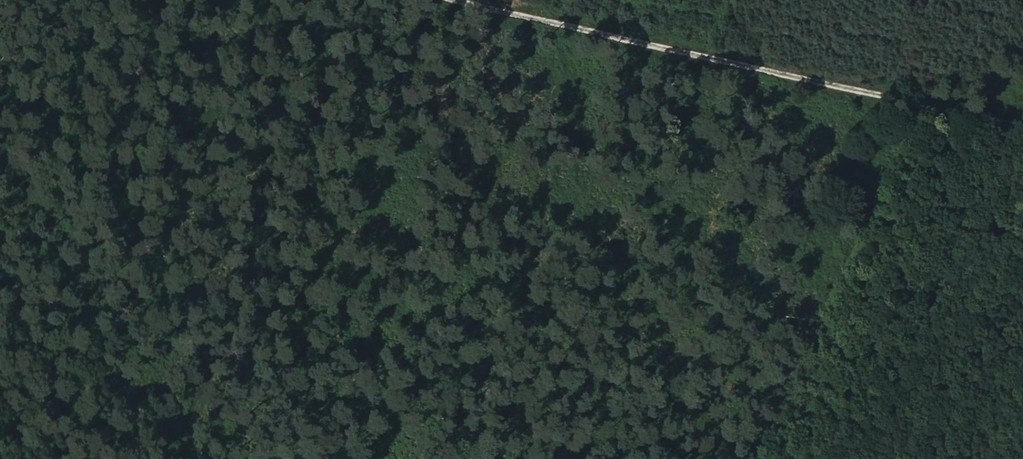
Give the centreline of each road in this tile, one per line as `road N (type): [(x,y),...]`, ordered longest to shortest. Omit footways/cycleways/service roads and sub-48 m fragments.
road 1 (track): [(1022,132),(438,0)]
road 2 (track): [(194,458),(237,358),(300,157),(365,0)]
road 3 (track): [(749,458),(906,107)]

